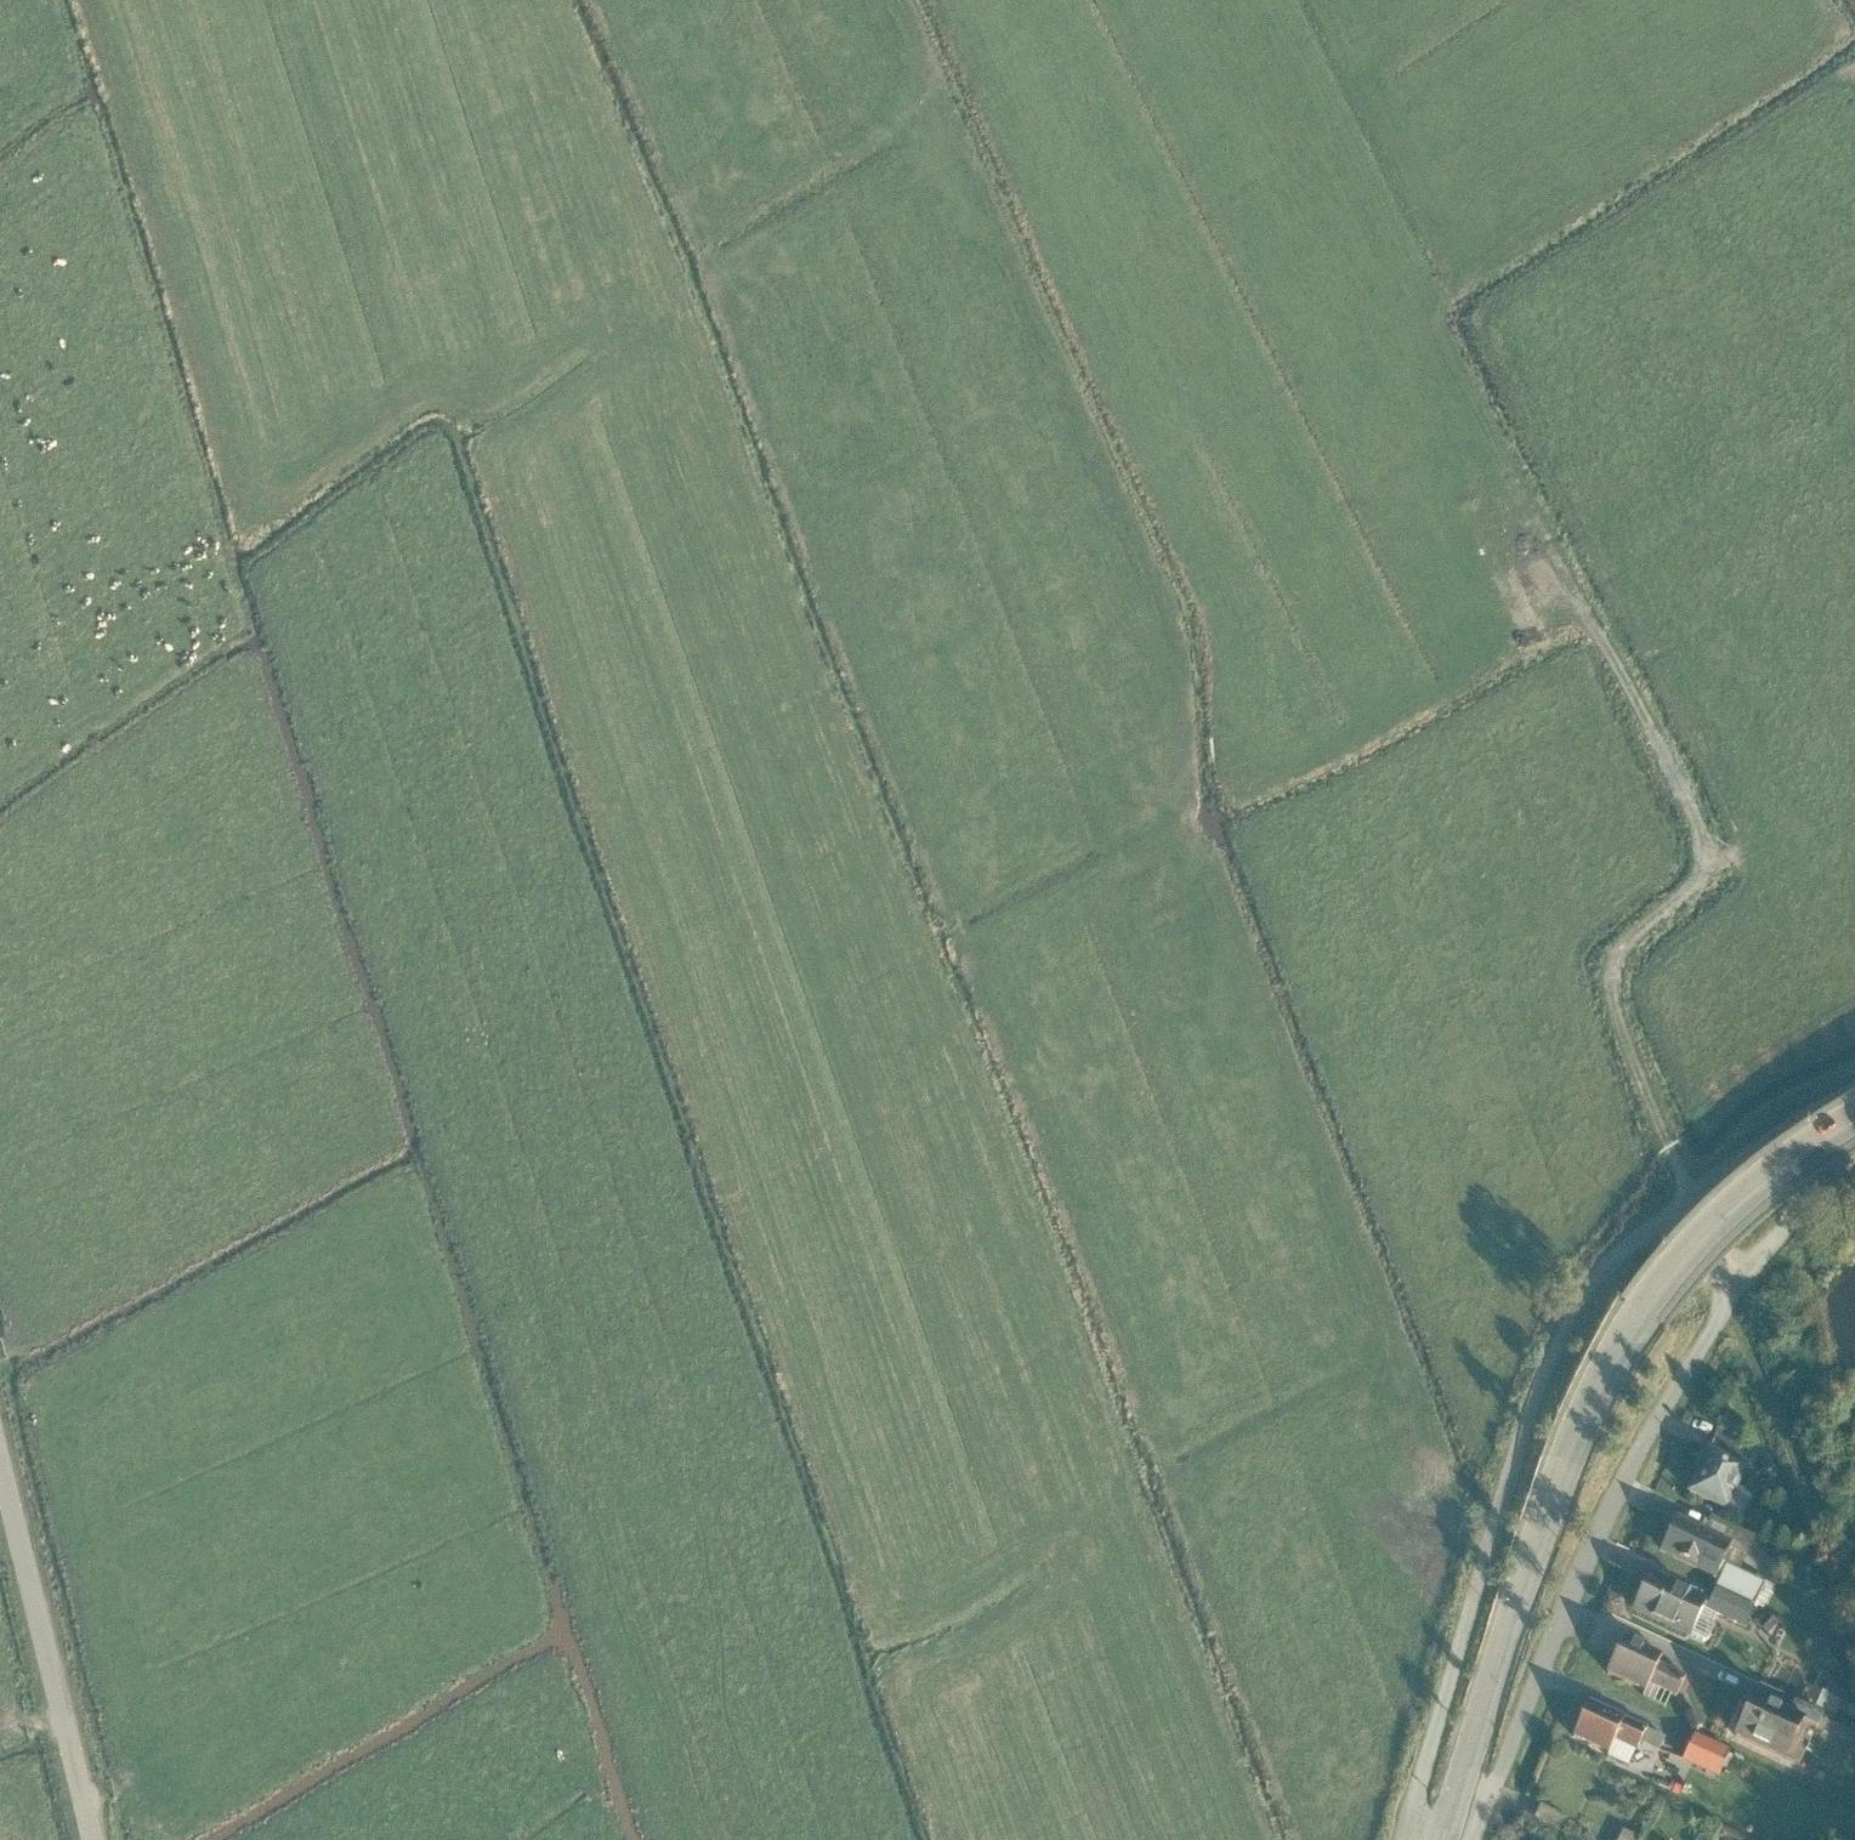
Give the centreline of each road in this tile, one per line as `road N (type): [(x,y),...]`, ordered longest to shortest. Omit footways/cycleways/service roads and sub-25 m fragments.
road 1 (track): [(1413,1839),(1406,1838),(1490,1536),(1554,1351),(1578,1307),(1684,1188),(1769,1126),(1854,1082)]
road 2 (tertiary): [(1854,1130),(1739,1214),(1682,1270),(1632,1337),(1555,1495),(1444,1839)]
road 3 (residential): [(1740,1298),(1647,1448),(1477,1839)]
road 4 (unclassified): [(0,1500),(83,1839)]

